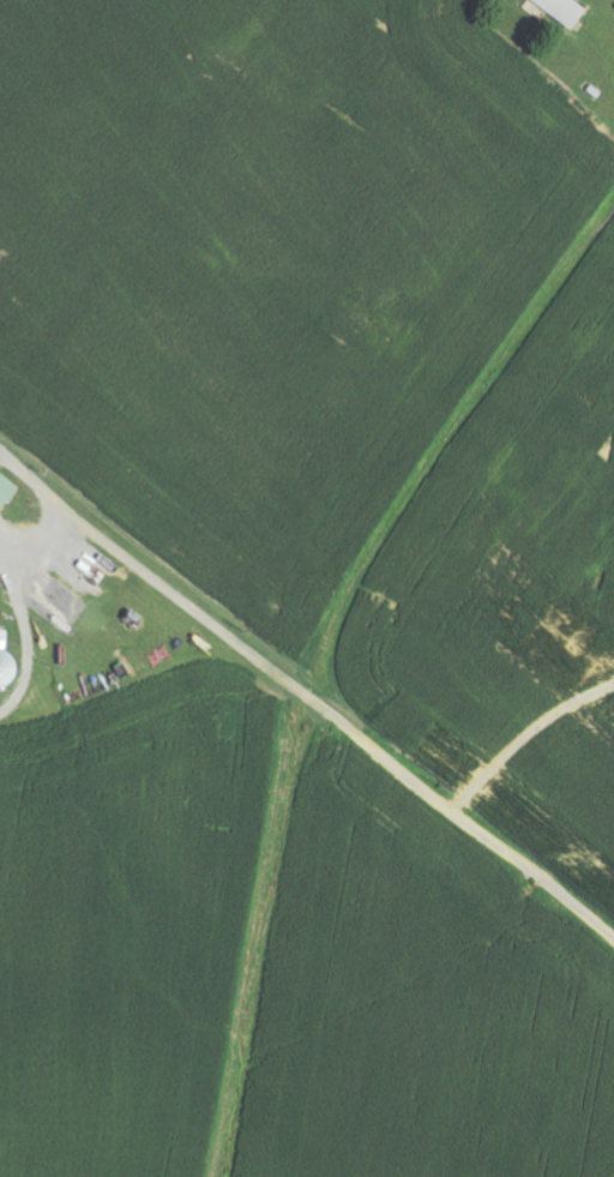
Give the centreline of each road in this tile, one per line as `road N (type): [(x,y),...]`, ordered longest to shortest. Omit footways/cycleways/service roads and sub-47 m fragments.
road 1 (residential): [(613,941),(0,454)]

